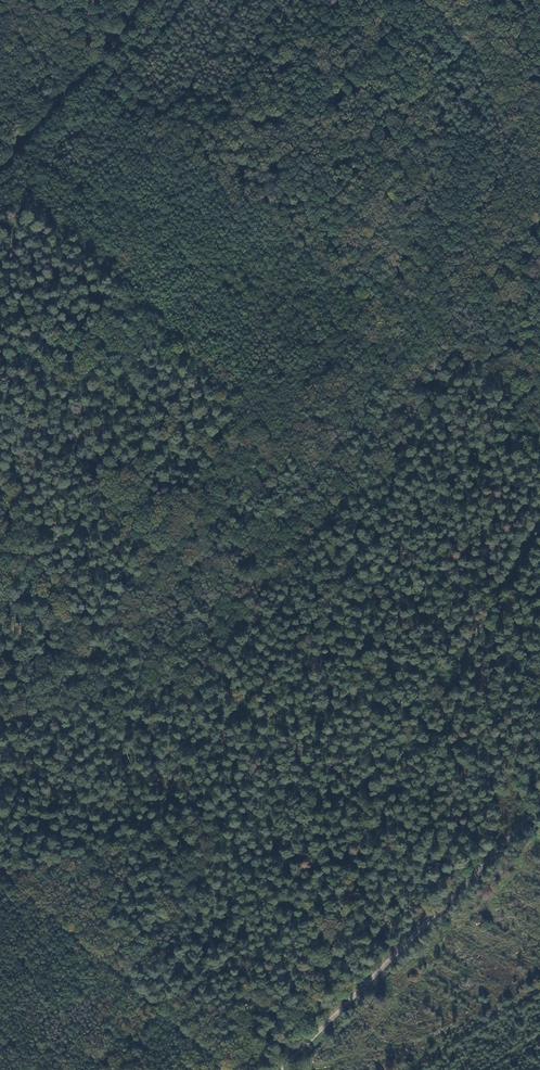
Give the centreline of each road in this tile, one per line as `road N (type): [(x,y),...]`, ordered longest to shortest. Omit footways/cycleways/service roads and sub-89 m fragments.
road 1 (track): [(539,807),(301,1048)]
road 2 (track): [(156,0),(0,177)]

